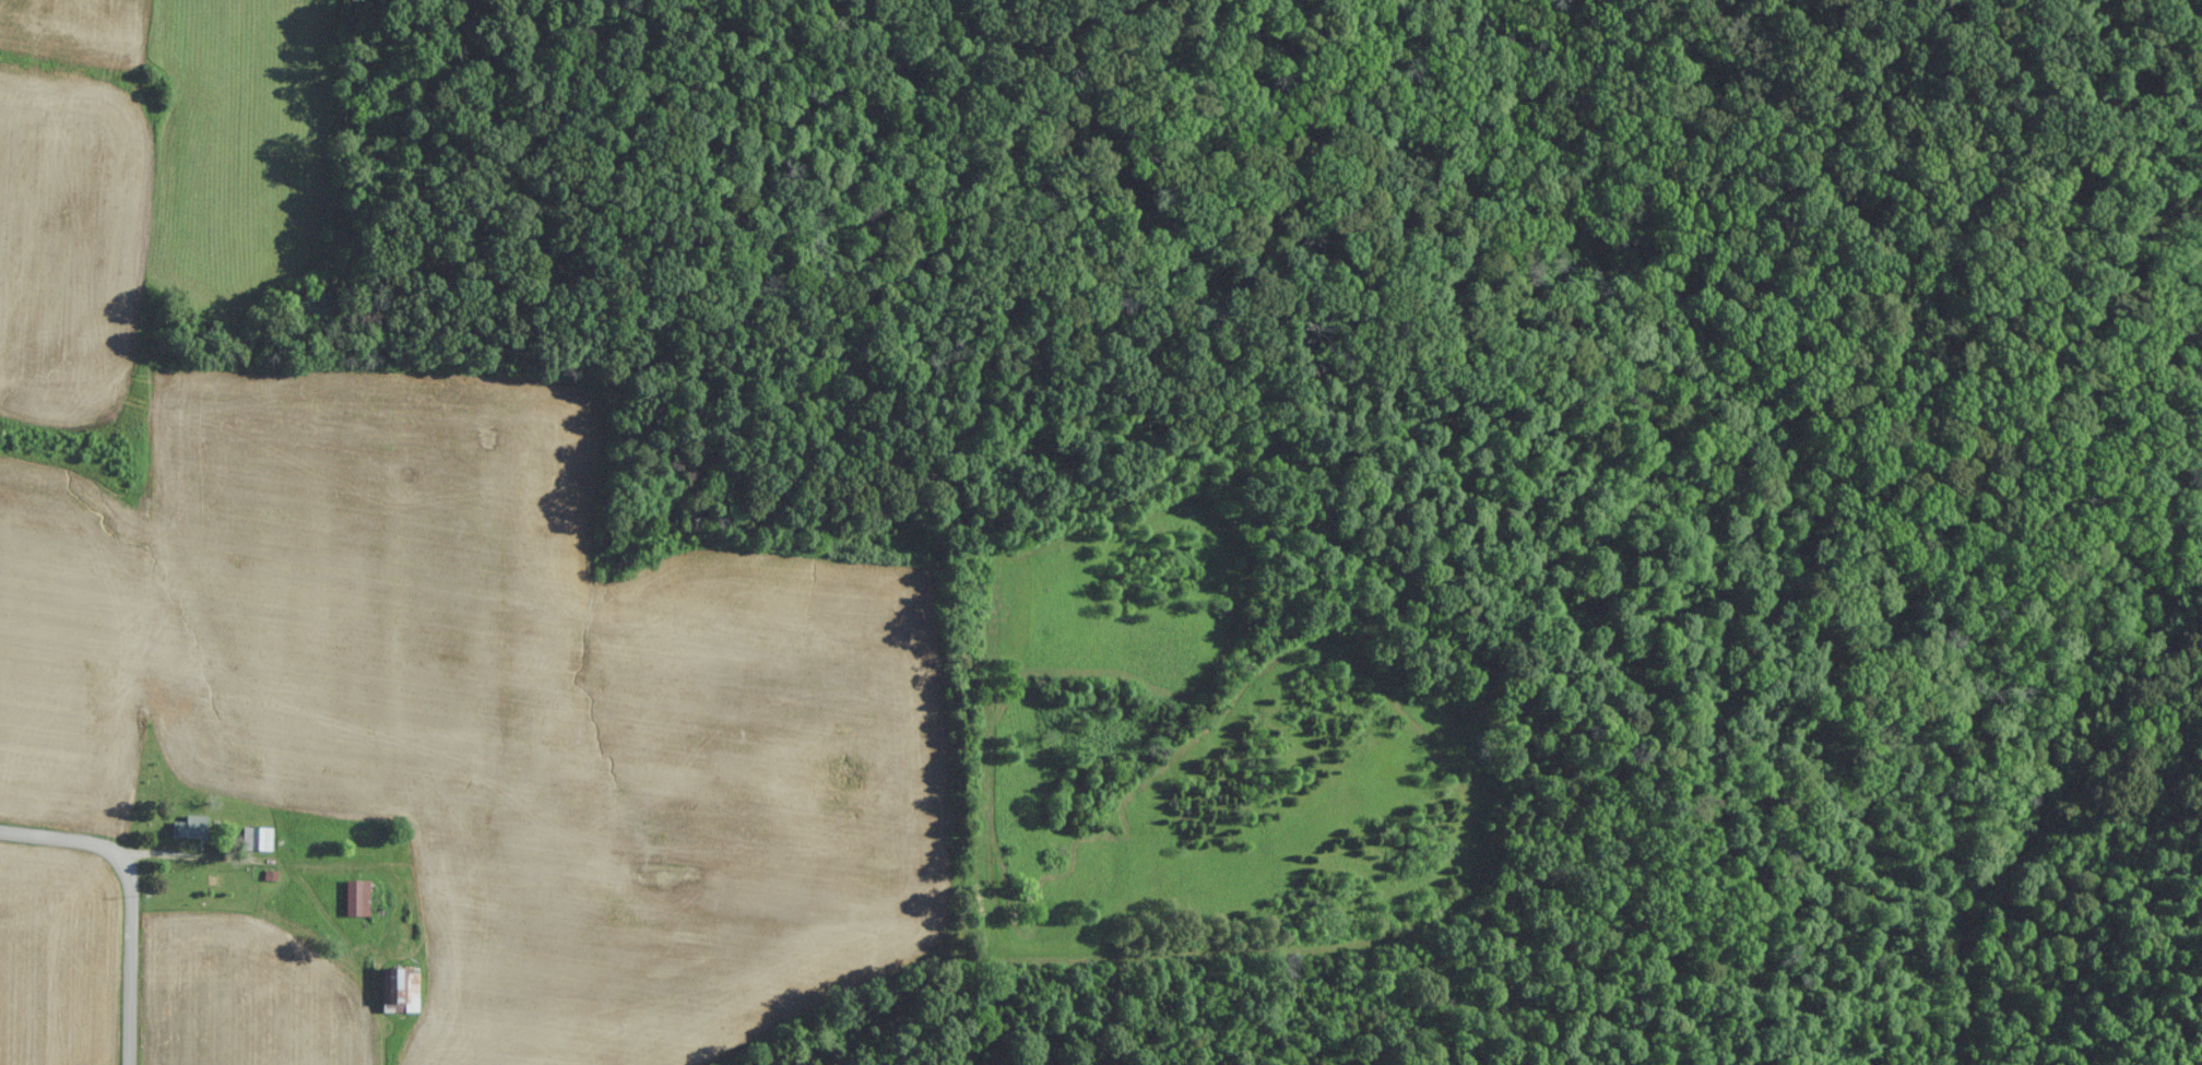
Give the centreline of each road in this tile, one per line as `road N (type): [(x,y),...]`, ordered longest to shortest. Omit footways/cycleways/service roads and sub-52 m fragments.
road 1 (residential): [(129,1064),(131,889),(123,868),(91,842),(0,831)]

